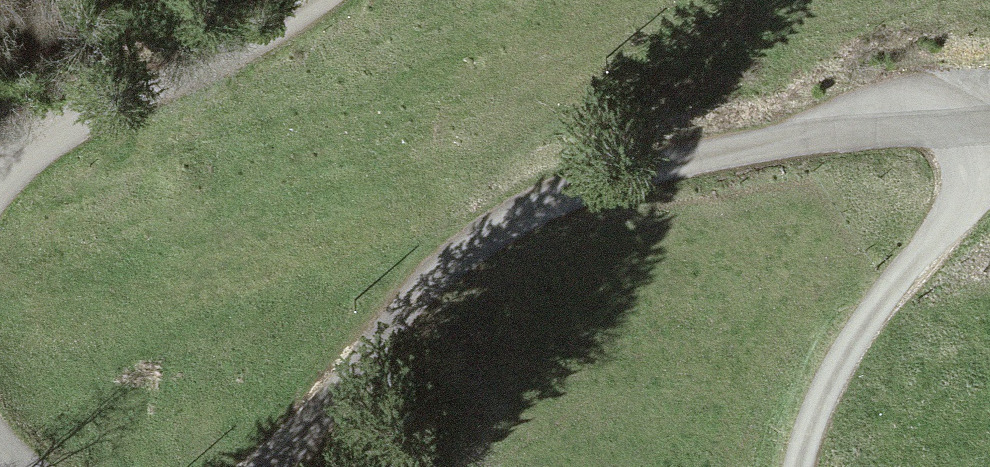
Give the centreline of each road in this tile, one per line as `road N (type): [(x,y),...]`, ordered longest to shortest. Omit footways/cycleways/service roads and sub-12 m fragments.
road 1 (unclassified): [(266,466),(461,260),(569,192),(713,154),(989,122)]
road 2 (track): [(800,466),(814,419),(855,338),(951,214),(989,140)]
road 3 (unclassified): [(314,0),(36,150),(0,183)]

